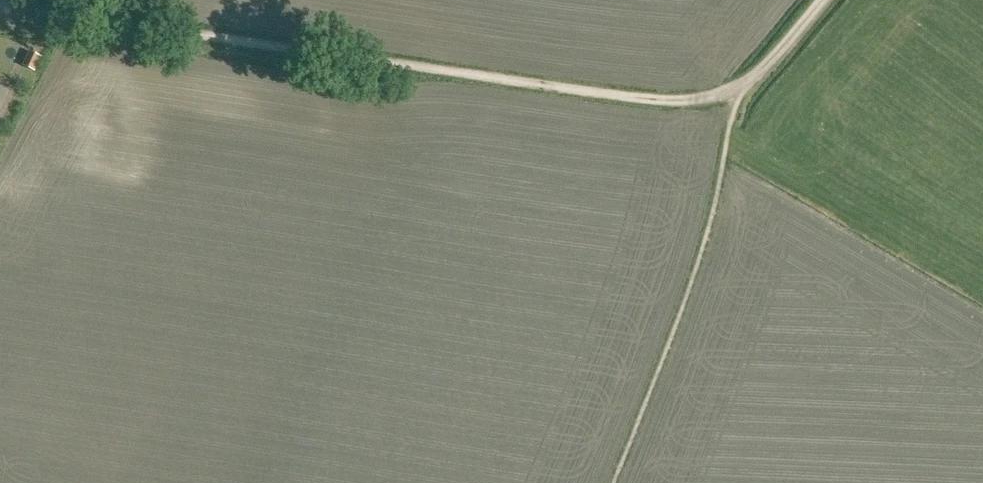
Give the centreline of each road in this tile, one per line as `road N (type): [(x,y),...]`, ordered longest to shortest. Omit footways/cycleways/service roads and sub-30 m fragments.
road 1 (track): [(736,88),(699,99),(619,96),(0,7)]
road 2 (track): [(736,88),(823,0)]

